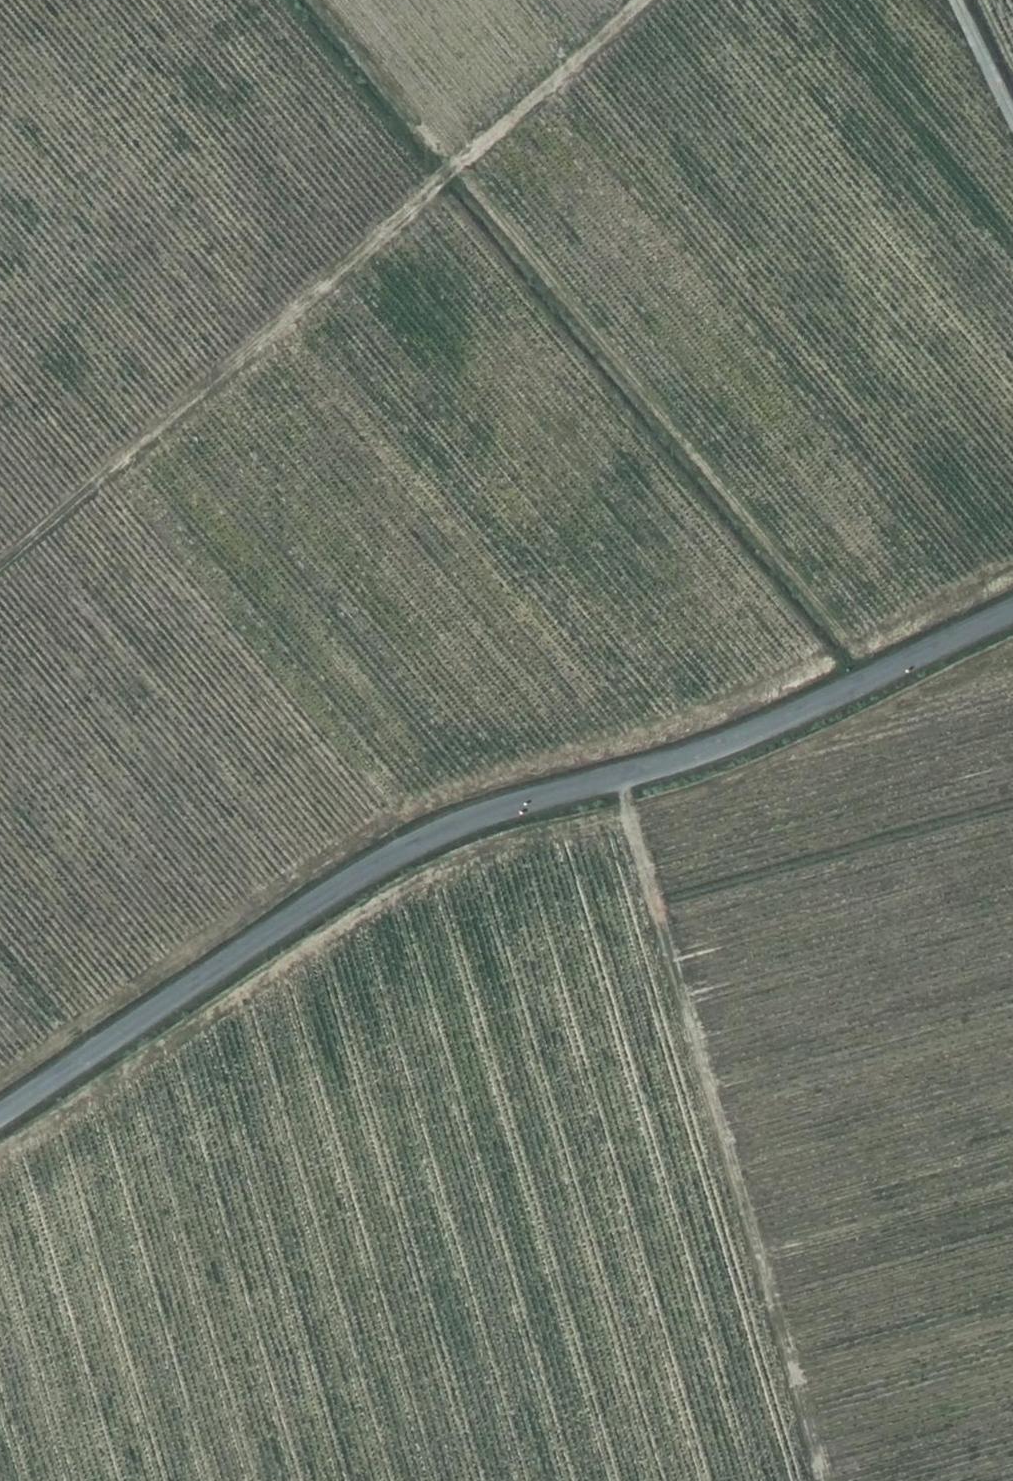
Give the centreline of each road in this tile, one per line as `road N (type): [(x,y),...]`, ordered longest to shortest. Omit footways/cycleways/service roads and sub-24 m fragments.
road 1 (unclassified): [(0,1114),(392,850),(470,817),(752,737),(1012,614)]
road 2 (track): [(642,0),(0,557)]
road 3 (track): [(1012,114),(954,0)]

